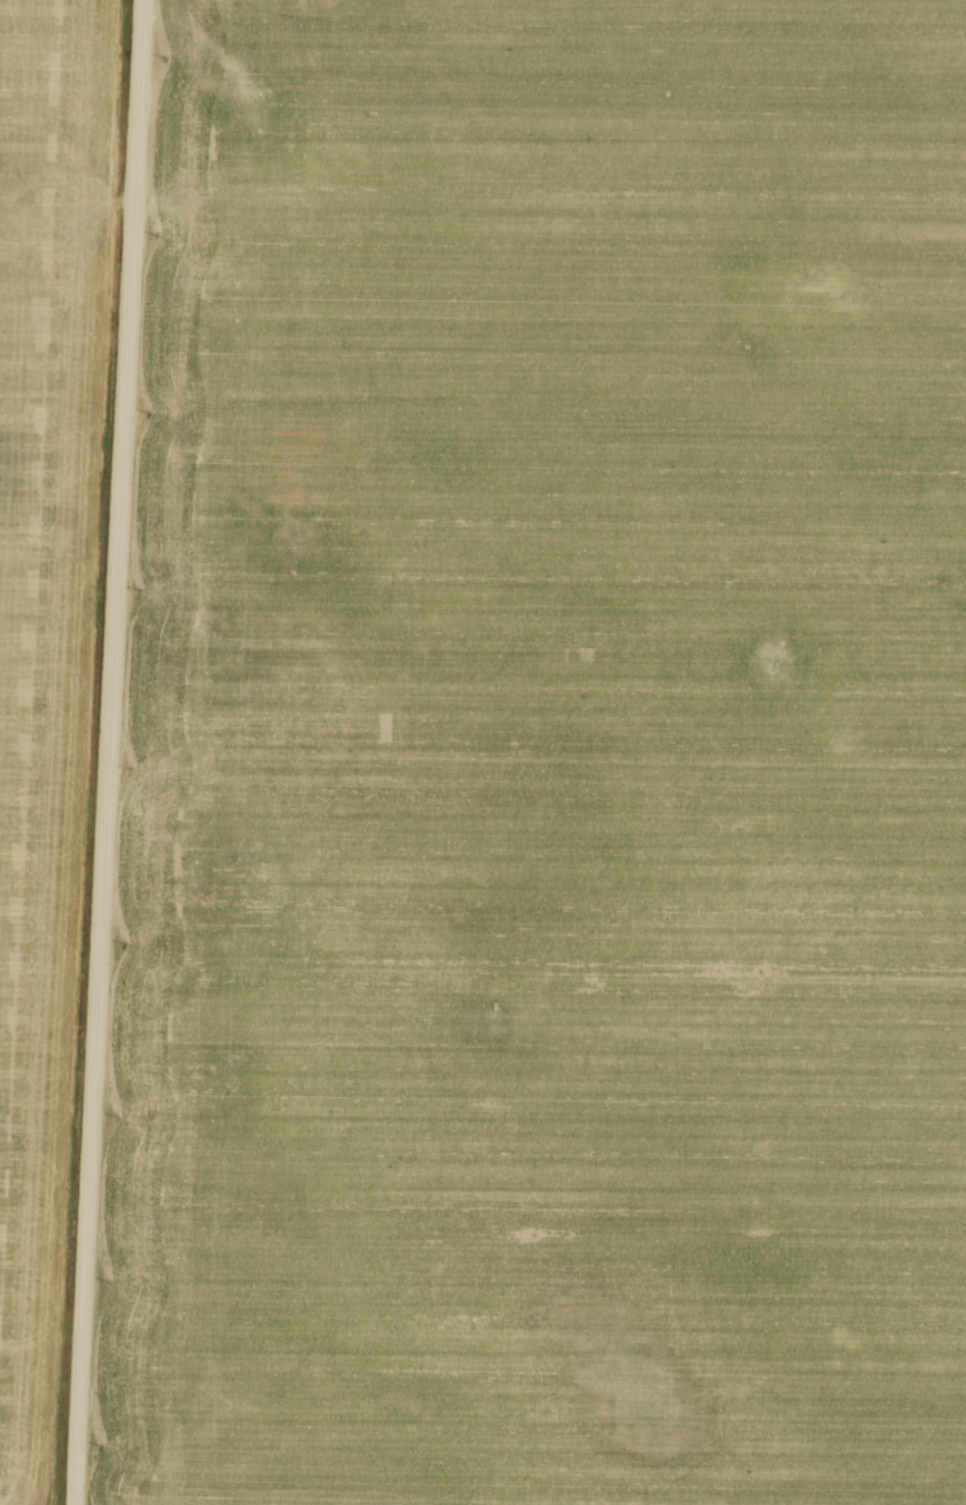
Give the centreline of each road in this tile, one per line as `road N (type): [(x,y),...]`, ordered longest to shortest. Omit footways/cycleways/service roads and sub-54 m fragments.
road 1 (tertiary): [(75,1504),(142,0)]

